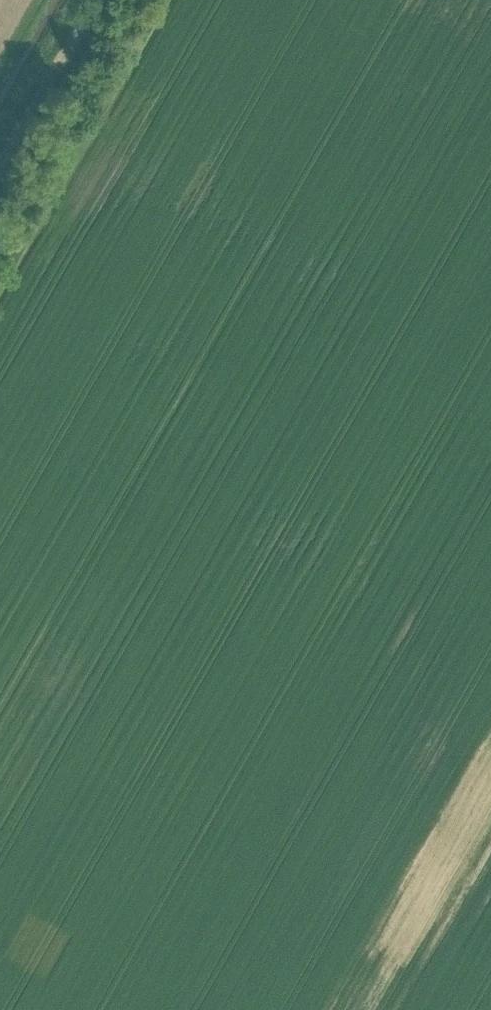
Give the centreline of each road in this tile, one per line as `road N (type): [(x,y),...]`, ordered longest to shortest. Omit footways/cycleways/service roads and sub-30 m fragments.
road 1 (track): [(0,180),(102,0)]

